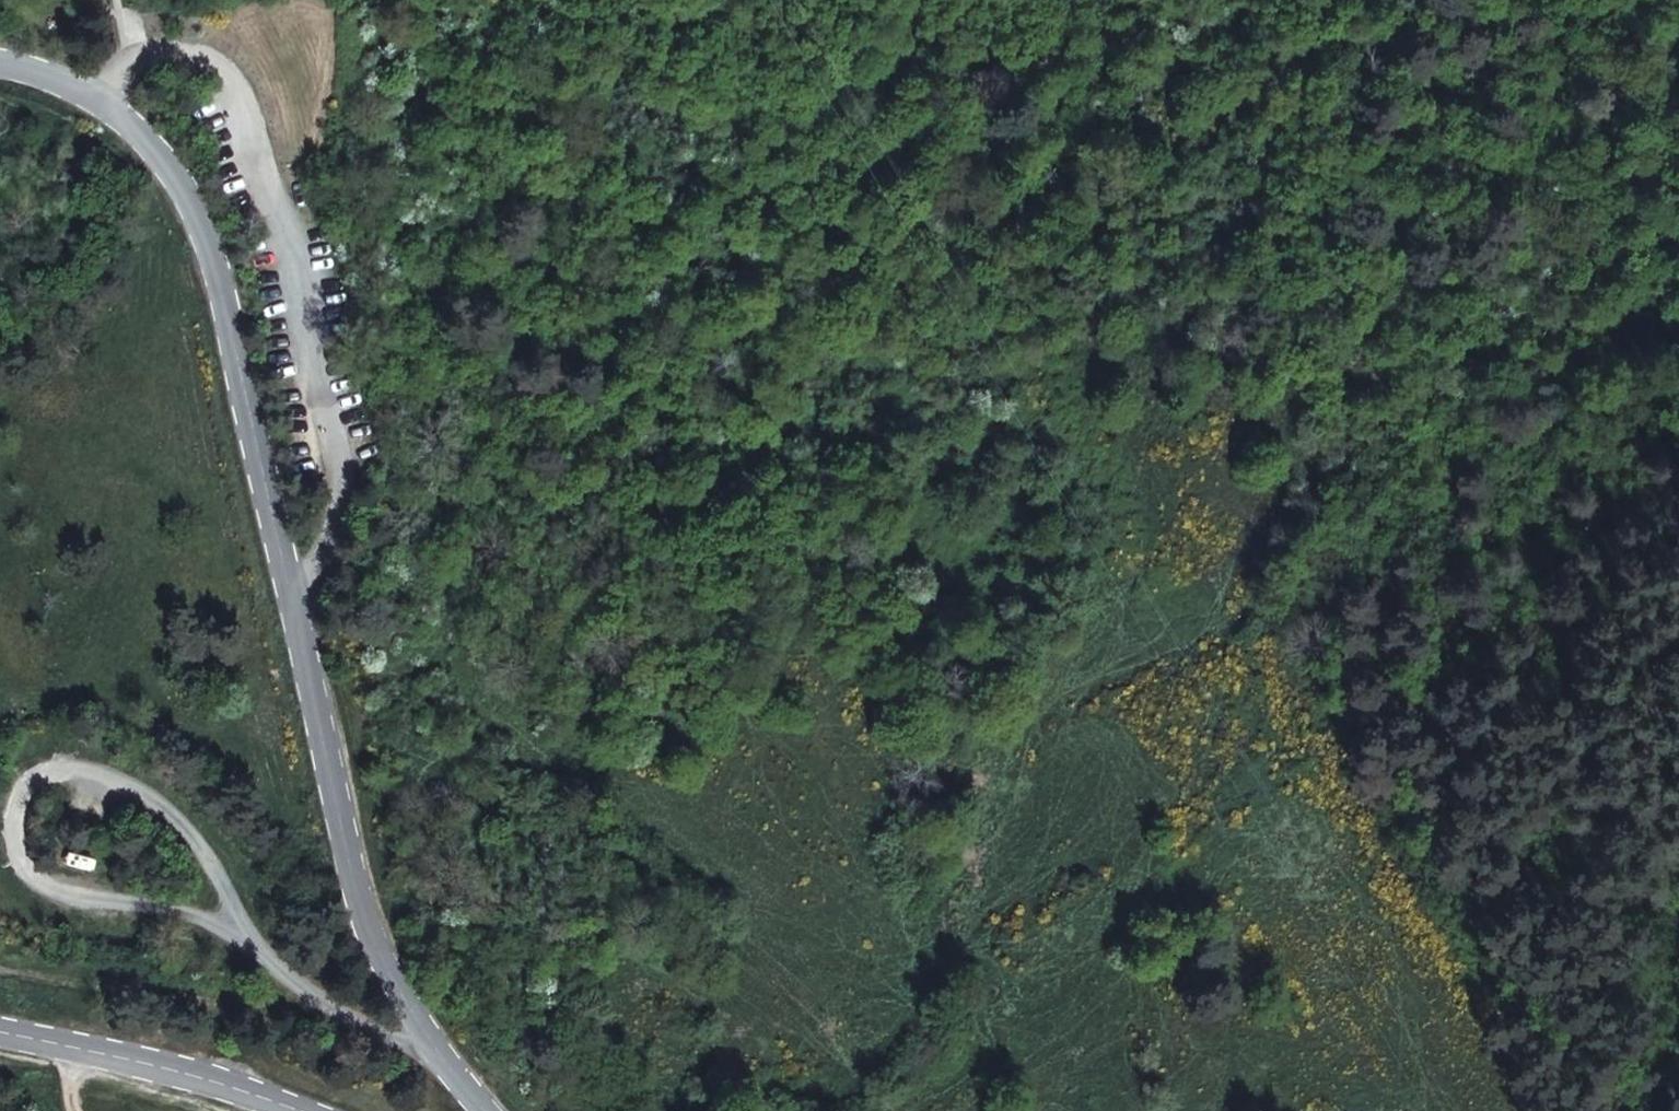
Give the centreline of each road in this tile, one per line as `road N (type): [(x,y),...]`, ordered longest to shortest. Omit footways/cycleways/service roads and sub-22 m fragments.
road 1 (tertiary): [(0,63),(28,68),(104,107),(165,159),(190,195),(211,248),(365,932),(452,1062)]
road 2 (unclassified): [(239,904),(192,832),(109,776),(33,754),(10,796),(1,838),(27,881),(92,902)]
road 3 (tertiary): [(300,1110),(156,1065),(0,1031)]
road 4 (unclassified): [(239,904),(267,959),(452,1062)]
road 5 (unclassified): [(92,902),(239,904)]

